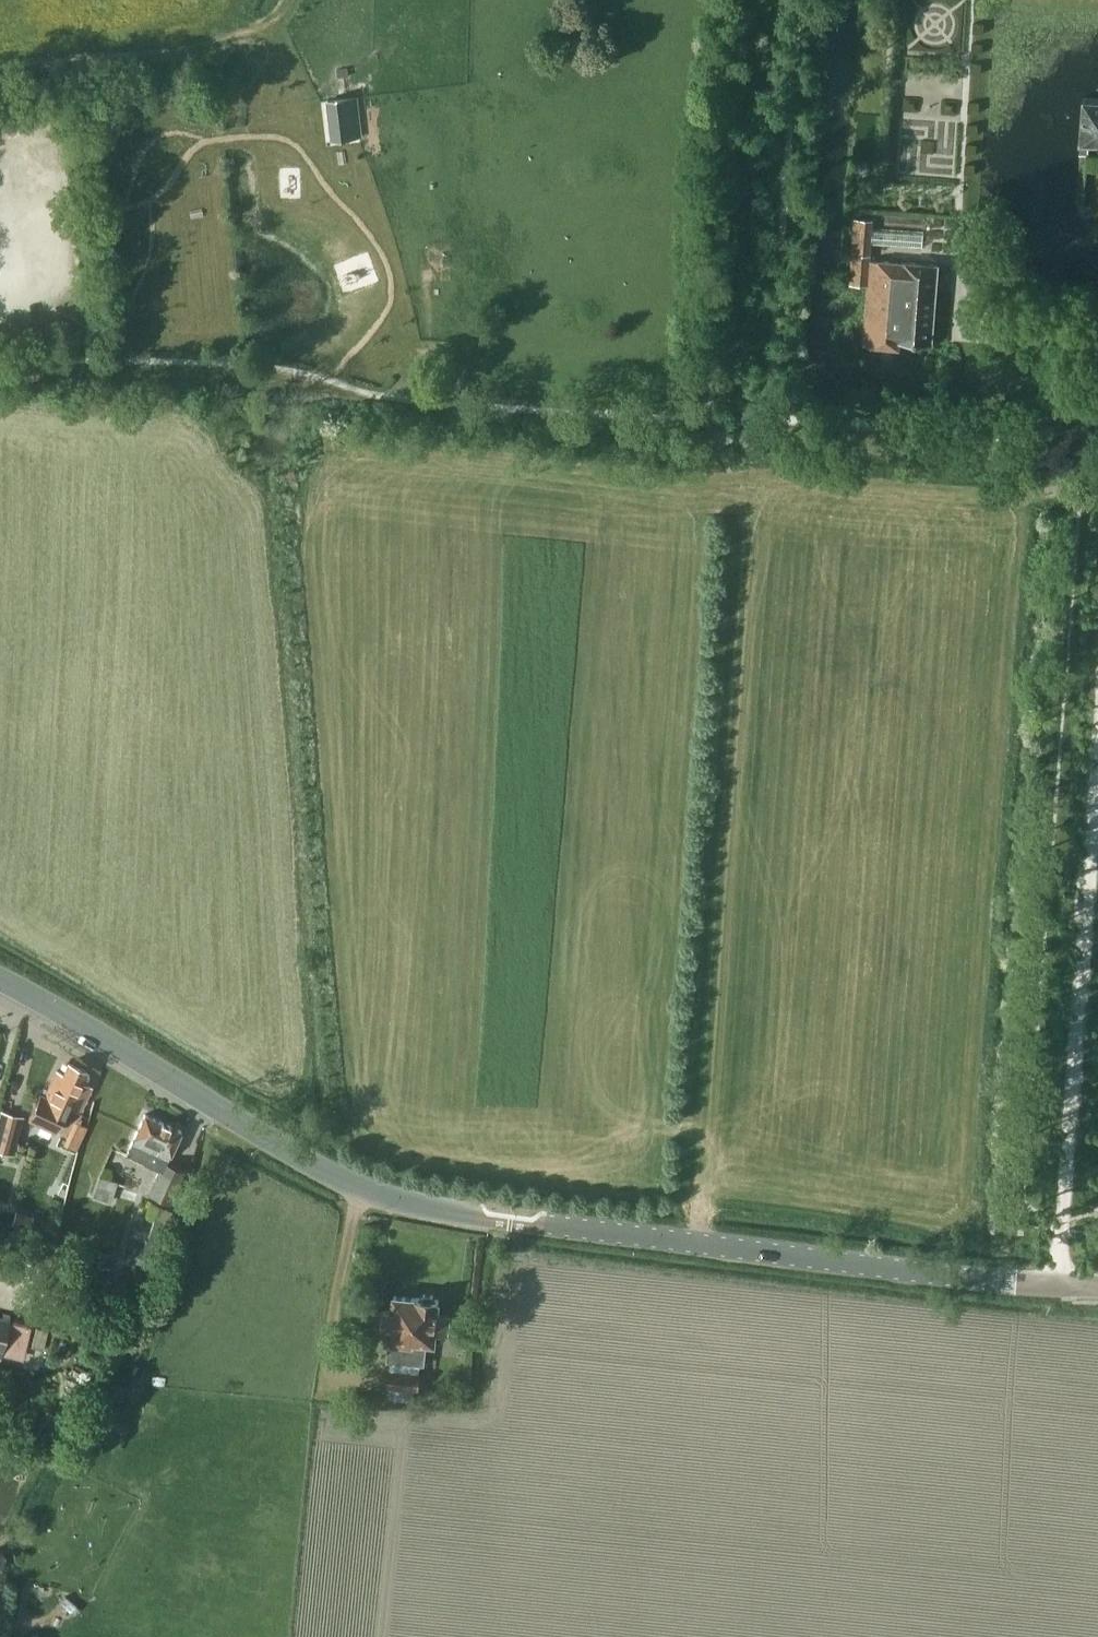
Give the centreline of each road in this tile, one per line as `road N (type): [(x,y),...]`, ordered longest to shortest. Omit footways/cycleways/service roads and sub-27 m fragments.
road 1 (tertiary): [(1097,1284),(513,1221)]
road 2 (tertiary): [(0,981),(319,1168),(367,1189),(513,1221)]

